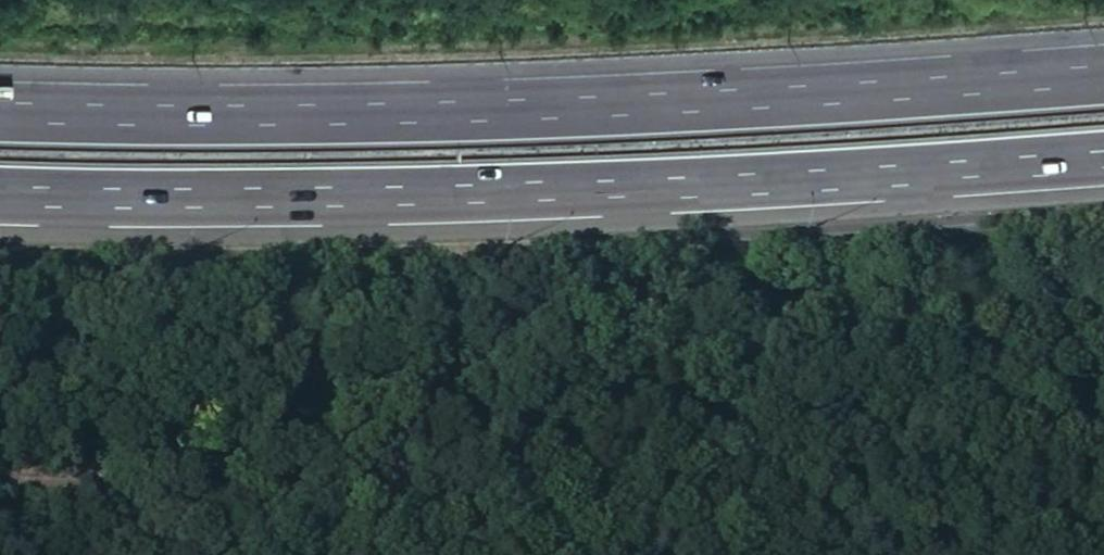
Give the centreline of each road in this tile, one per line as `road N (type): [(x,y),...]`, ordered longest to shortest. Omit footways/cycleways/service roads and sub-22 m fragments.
road 1 (track): [(1103,329),(911,327),(810,316),(721,280),(646,285),(559,338),(403,404),(208,439),(90,471),(0,475)]
road 2 (motorway): [(0,195),(347,199),(789,182),(1103,159)]
road 3 (motorway): [(1103,74),(777,98),(348,114),(0,113)]

